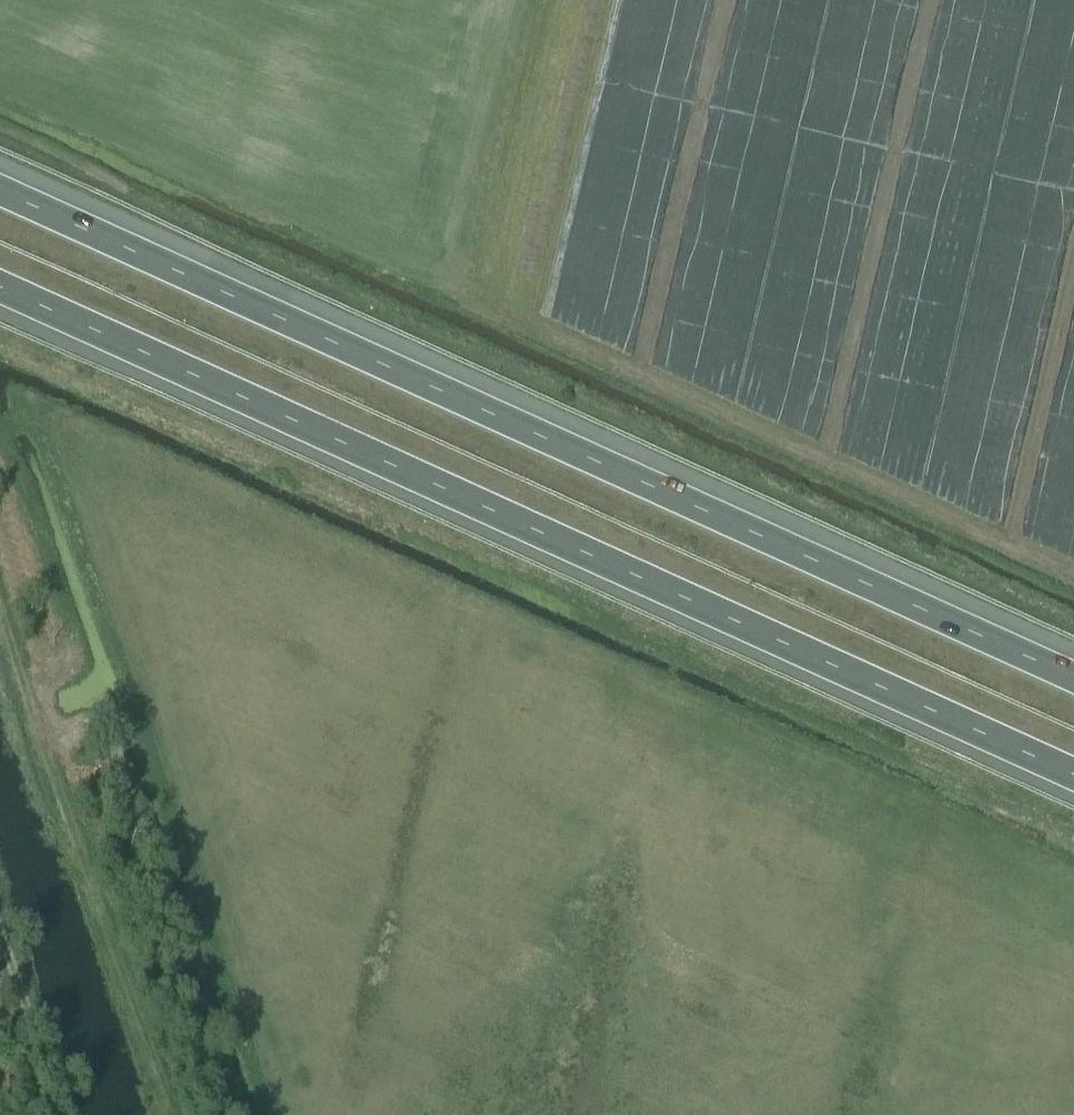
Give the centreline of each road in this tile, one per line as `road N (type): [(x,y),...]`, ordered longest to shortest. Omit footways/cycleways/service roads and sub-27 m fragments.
road 1 (motorway): [(1073,667),(0,181)]
road 2 (motorway): [(0,276),(1073,760)]
road 3 (track): [(0,625),(174,1114)]
road 4 (track): [(63,1114),(0,943)]

